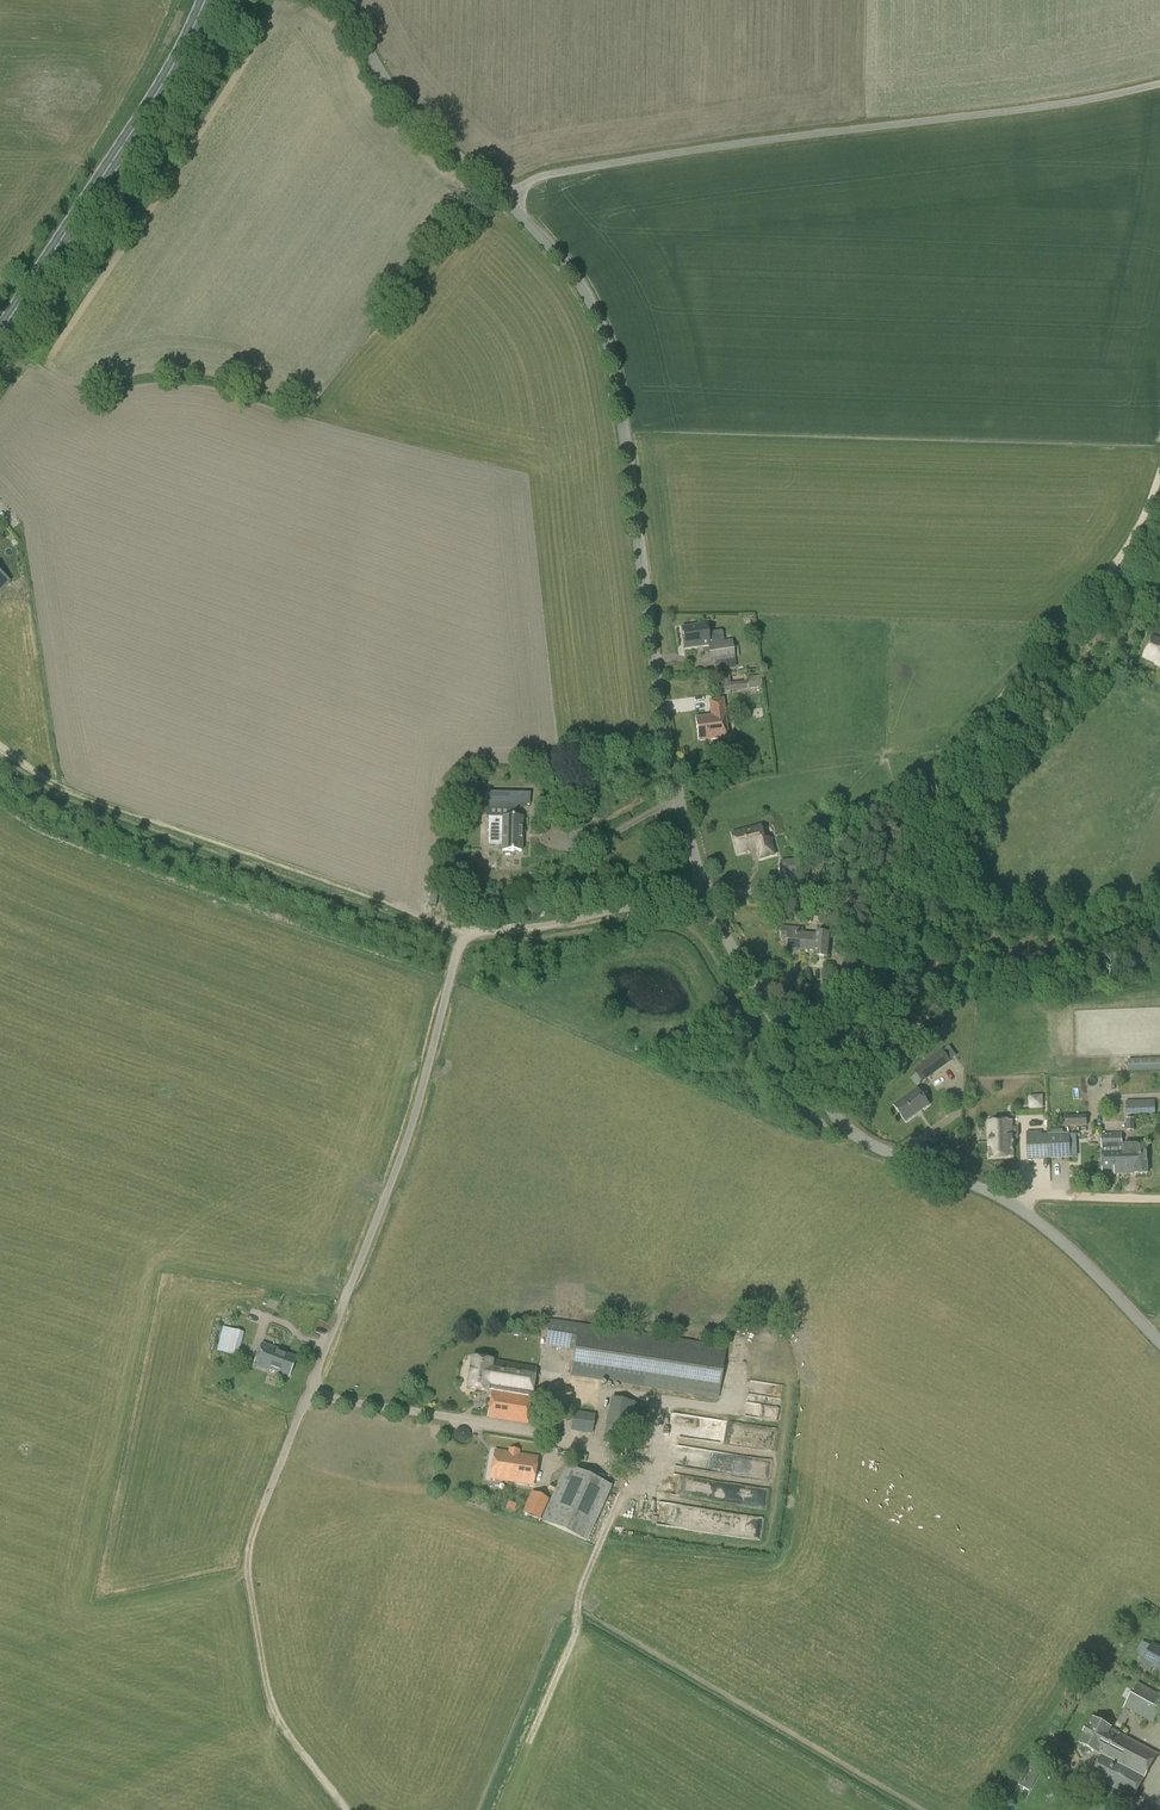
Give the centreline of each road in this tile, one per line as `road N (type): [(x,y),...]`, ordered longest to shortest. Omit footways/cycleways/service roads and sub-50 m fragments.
road 1 (unclassified): [(265,1497),(392,1181),(465,934),(705,894)]
road 2 (unclassified): [(705,894),(664,731),(605,346),(590,301),(556,251),(507,201)]
road 3 (unclassified): [(507,201),(558,172),(1159,80)]
road 4 (unclassified): [(1159,1344),(1102,1281),(1006,1199),(837,1123),(761,1005),(705,894)]
road 5 (track): [(894,905),(948,764),(1103,581),(1137,528),(1159,464)]
road 6 (track): [(465,934),(61,789),(0,747)]
road 7 (primary): [(0,335),(159,92),(205,0)]
road 8 (track): [(265,1497),(246,1564),(272,1714),(341,1809)]
road 9 (track): [(894,905),(1159,900)]
road 10 (unclassified): [(507,201),(394,90),(341,0)]
road 11 (track): [(800,1070),(880,943),(894,905)]
road 12 (track): [(705,894),(784,892),(894,905)]
road 13 (track): [(1006,1199),(1159,1198)]

